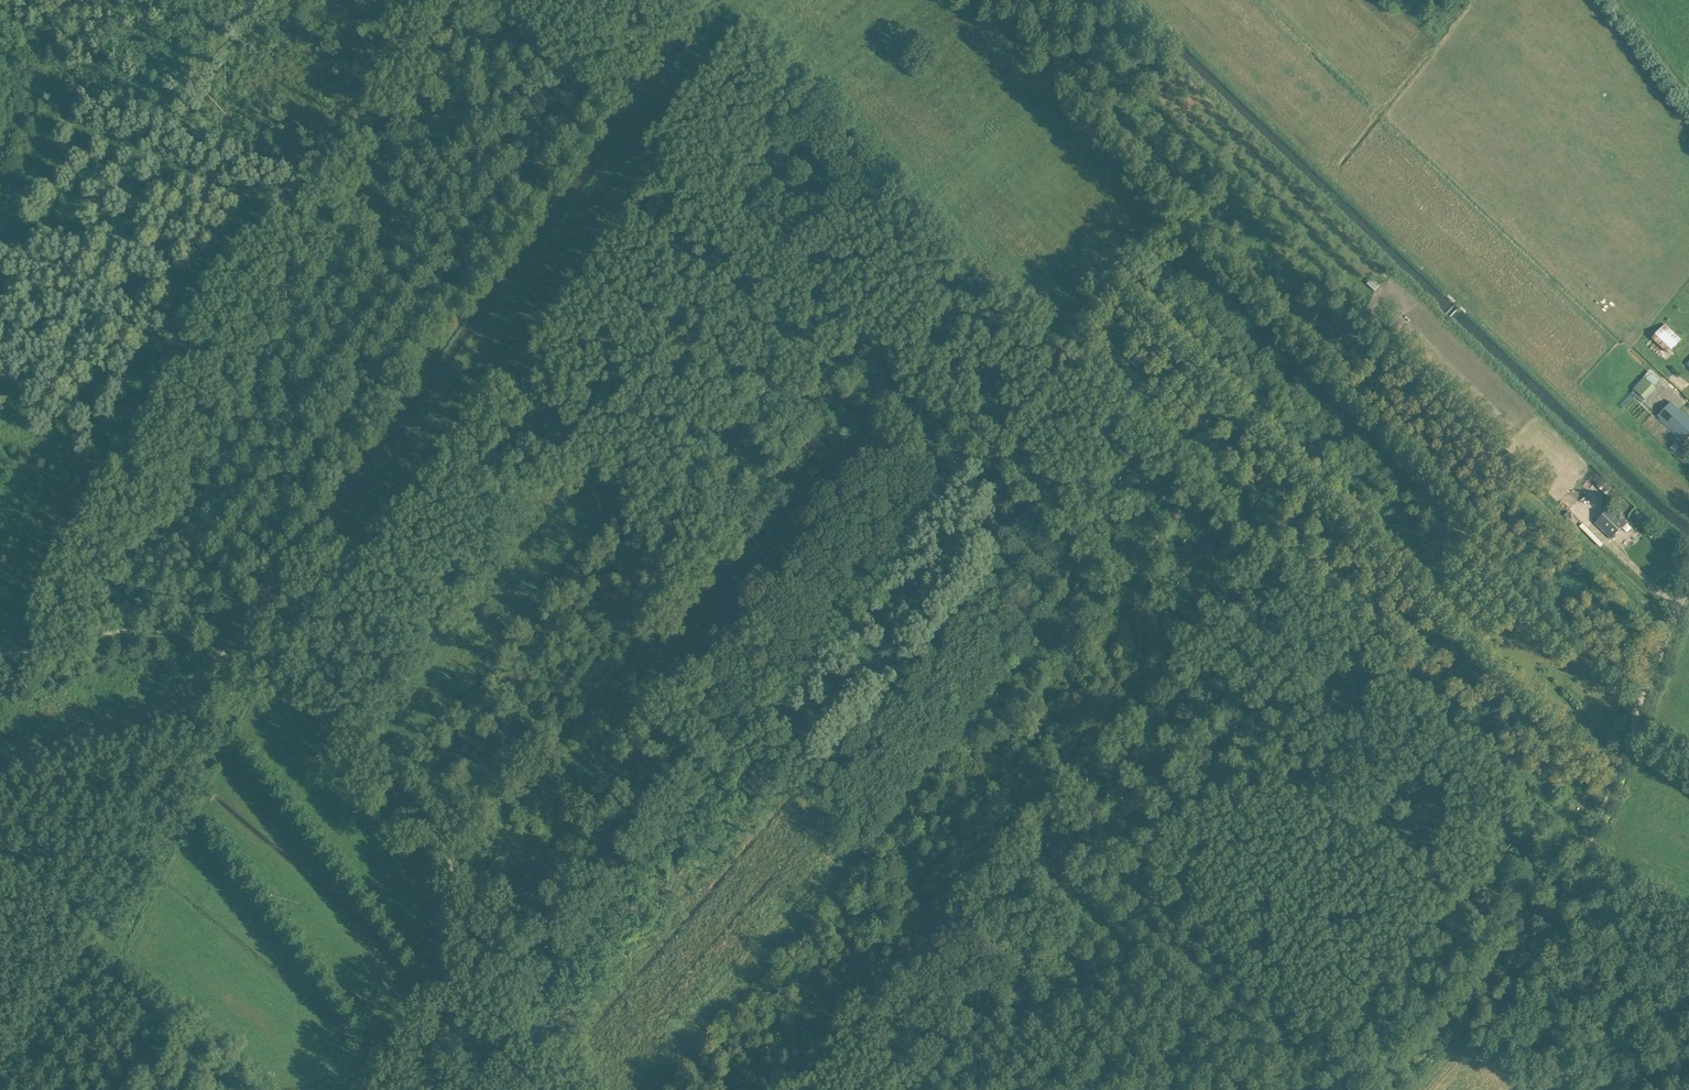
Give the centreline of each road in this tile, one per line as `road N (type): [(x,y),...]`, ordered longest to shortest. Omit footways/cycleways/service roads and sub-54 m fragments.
road 1 (track): [(1633,727),(1572,873),(1498,967)]
road 2 (unclassified): [(1688,764),(1633,727),(1688,583)]
road 3 (track): [(1498,967),(1393,1089)]
road 4 (track): [(1613,0),(1688,98)]

